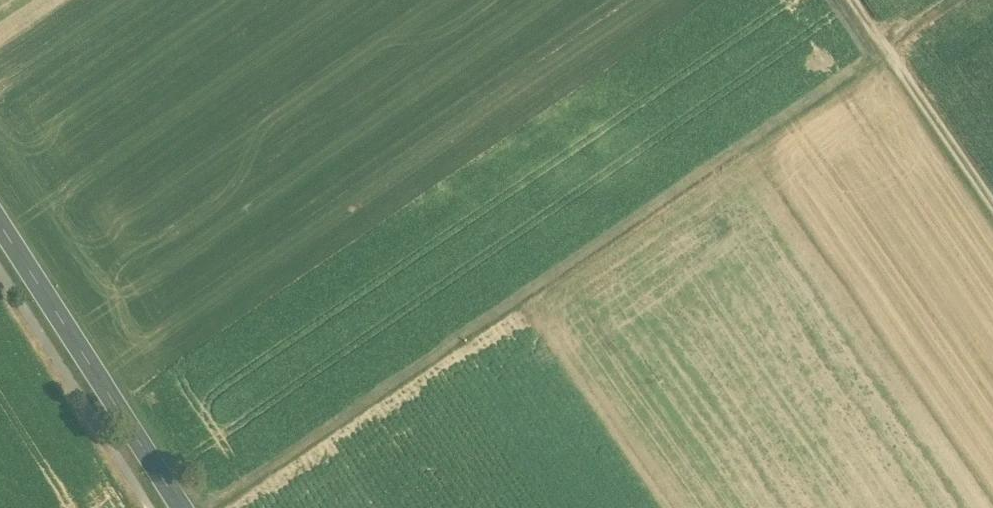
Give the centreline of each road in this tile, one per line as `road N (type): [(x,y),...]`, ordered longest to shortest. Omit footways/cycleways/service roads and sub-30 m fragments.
road 1 (track): [(887,50),(218,507)]
road 2 (secondary): [(181,507),(0,228)]
road 3 (track): [(992,206),(853,0)]

